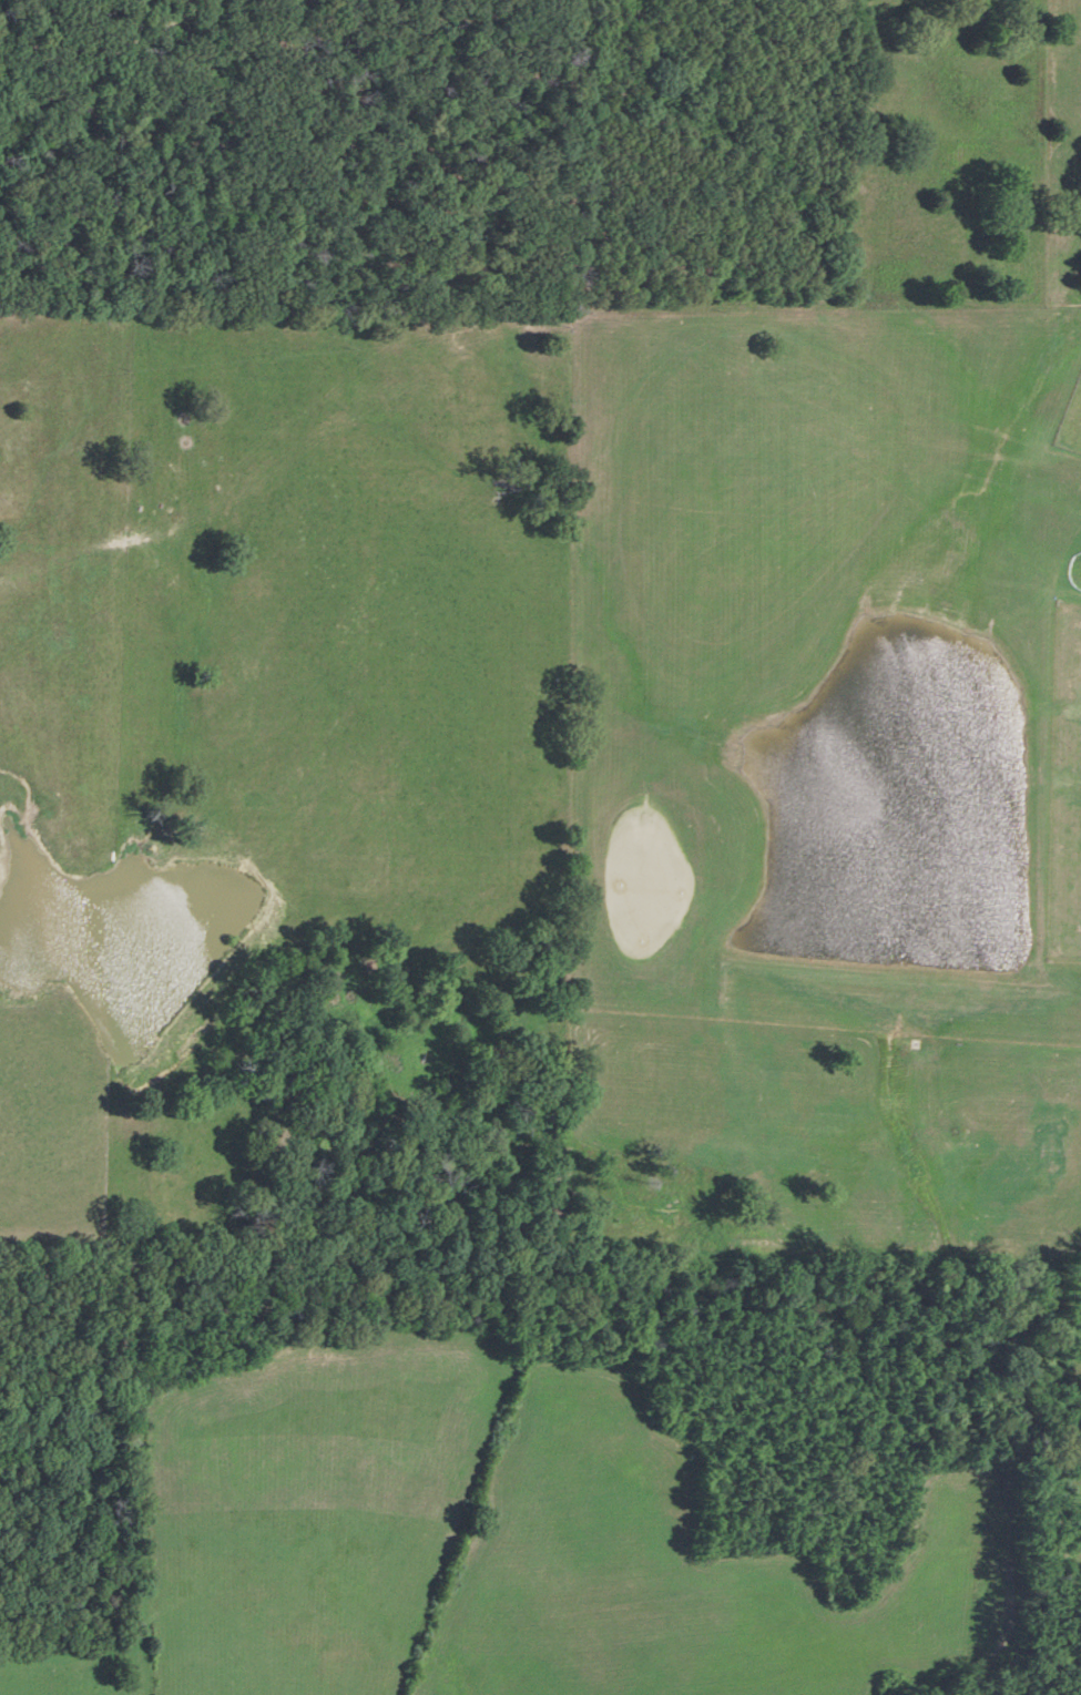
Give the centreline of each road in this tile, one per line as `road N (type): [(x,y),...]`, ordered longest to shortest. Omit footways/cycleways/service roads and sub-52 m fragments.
road 1 (residential): [(0,128),(209,0)]

